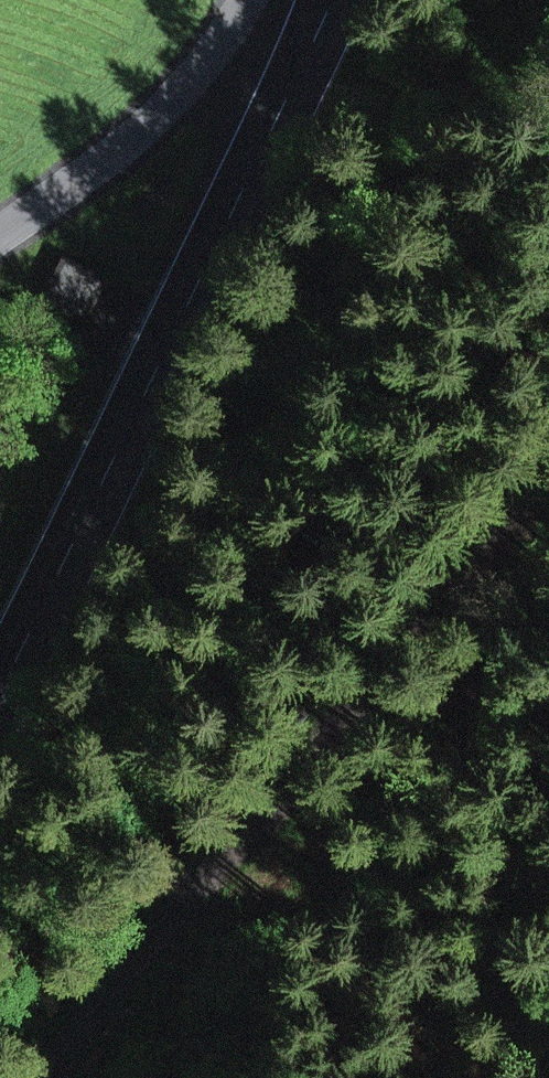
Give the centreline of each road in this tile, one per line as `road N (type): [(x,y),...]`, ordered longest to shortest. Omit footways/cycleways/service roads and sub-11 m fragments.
road 1 (track): [(548,399),(292,802),(169,901),(39,1054),(31,1077)]
road 2 (unclassified): [(334,0),(300,98),(0,716)]

